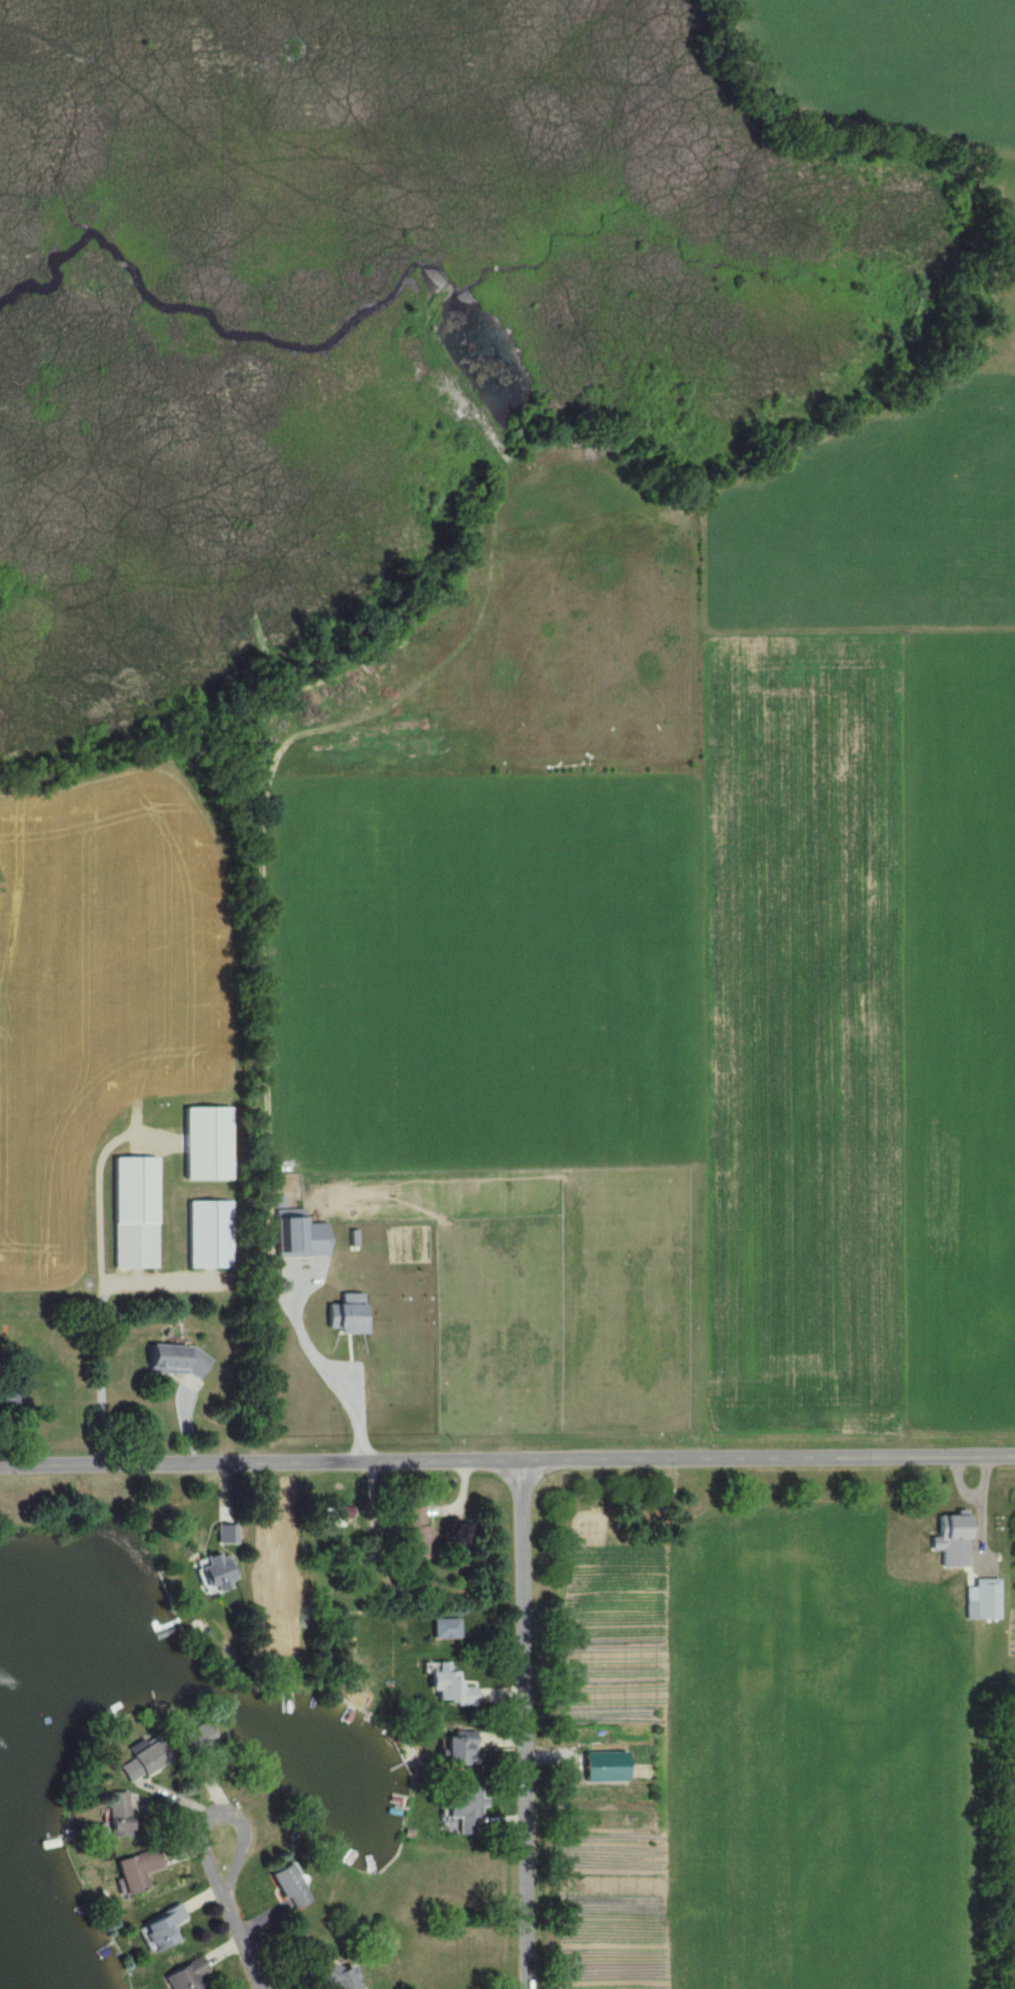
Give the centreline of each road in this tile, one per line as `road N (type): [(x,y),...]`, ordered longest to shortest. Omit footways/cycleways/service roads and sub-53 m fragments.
road 1 (residential): [(1014,1453),(0,1462)]
road 2 (residential): [(529,1988),(521,1457)]
road 3 (residential): [(224,1904),(203,1831),(228,1814),(241,1830),(224,1904)]

